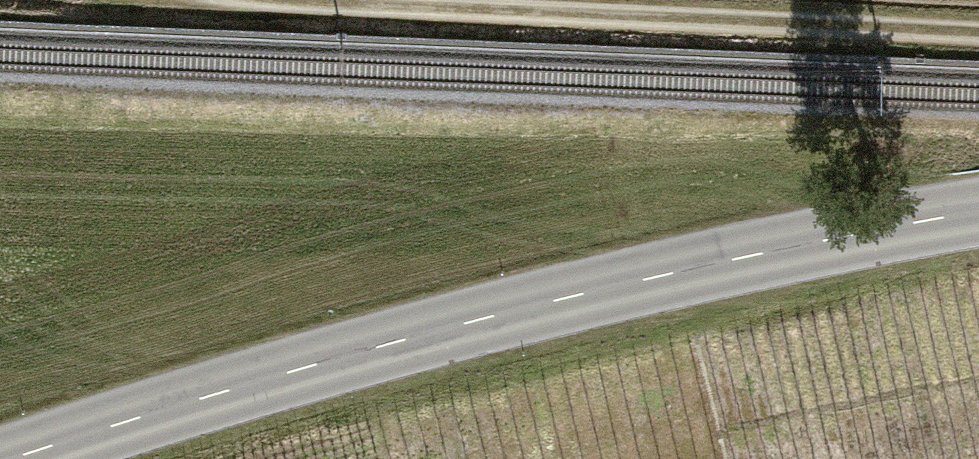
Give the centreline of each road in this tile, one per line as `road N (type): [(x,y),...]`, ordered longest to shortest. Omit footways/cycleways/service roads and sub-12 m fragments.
road 1 (tertiary): [(978,210),(888,222),(547,298),(8,458)]
road 2 (track): [(267,0),(978,36)]

